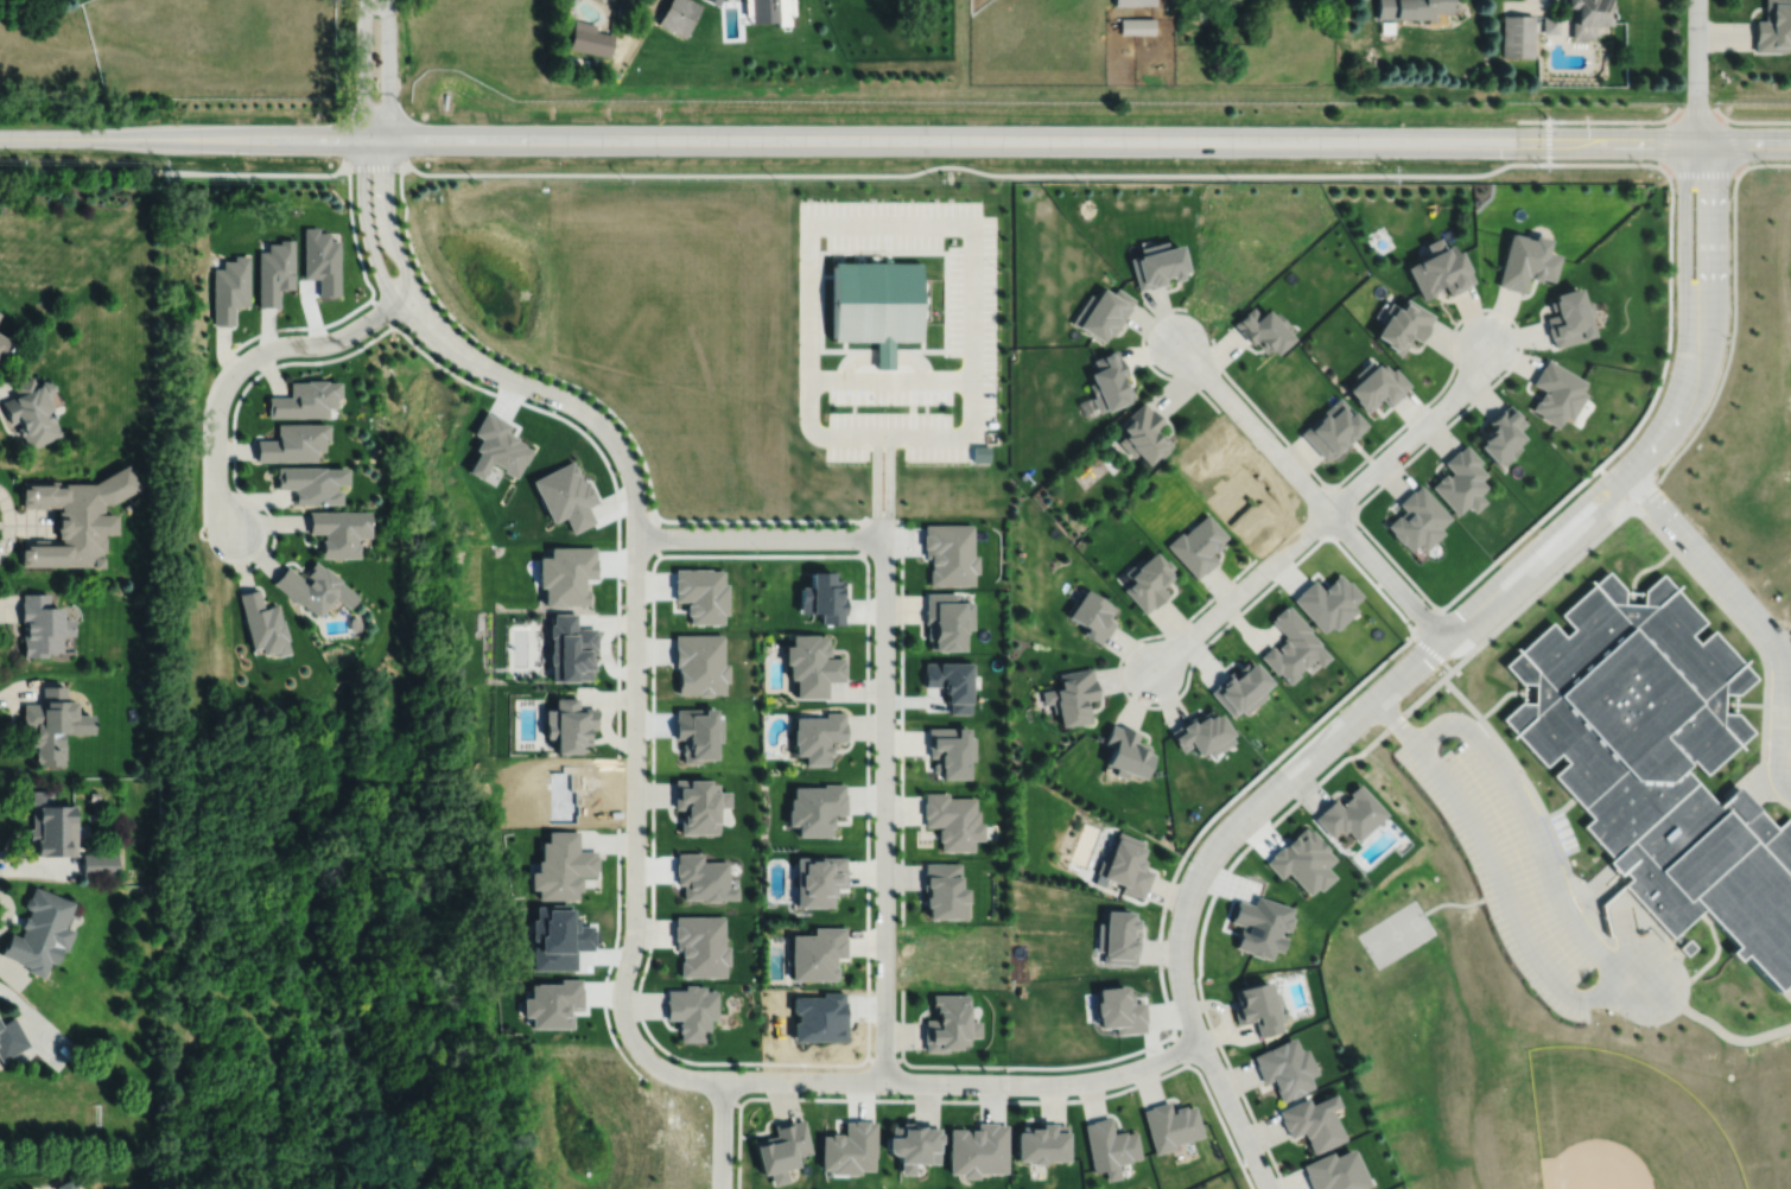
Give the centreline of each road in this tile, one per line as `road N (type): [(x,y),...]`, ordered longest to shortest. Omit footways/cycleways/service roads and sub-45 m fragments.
road 1 (tertiary): [(0,137),(1790,143)]
road 2 (residential): [(1268,1188),(1183,991),(1183,920),(1200,873),(1247,815),(1631,476),(1687,400)]
road 3 (residential): [(636,536),(635,929),(623,1017),(659,1067),(722,1079)]
road 4 (residential): [(883,536),(884,1081)]
road 5 (residential): [(1201,1041),(1120,1074),(1058,1083),(722,1079)]
road 6 (residential): [(1486,341),(1481,365),(1455,398),(1155,668)]
road 7 (residential): [(1446,640),(1176,341)]
road 8 (residential): [(414,288),(347,333),(271,346),(237,369),(216,419),(216,482),(235,532)]
road 9 (residential): [(442,338),(477,363),(566,398),(605,427),(630,471),(636,536)]
road 10 (residential): [(1687,400),(1710,328),(1716,268),(1715,183),(1697,142)]
road 11 (residential): [(1697,142),(1684,186),(1687,400)]
road 12 (residential): [(883,536),(636,536)]
road 13 (residential): [(363,138),(363,203),(379,267),(396,301),(442,338)]
road 14 (residential): [(442,338),(394,242),(387,138)]
road 15 (residential): [(1697,0),(1697,142)]
road 16 (residential): [(366,0),(363,138)]
road 17 (residential): [(387,138),(386,0)]

